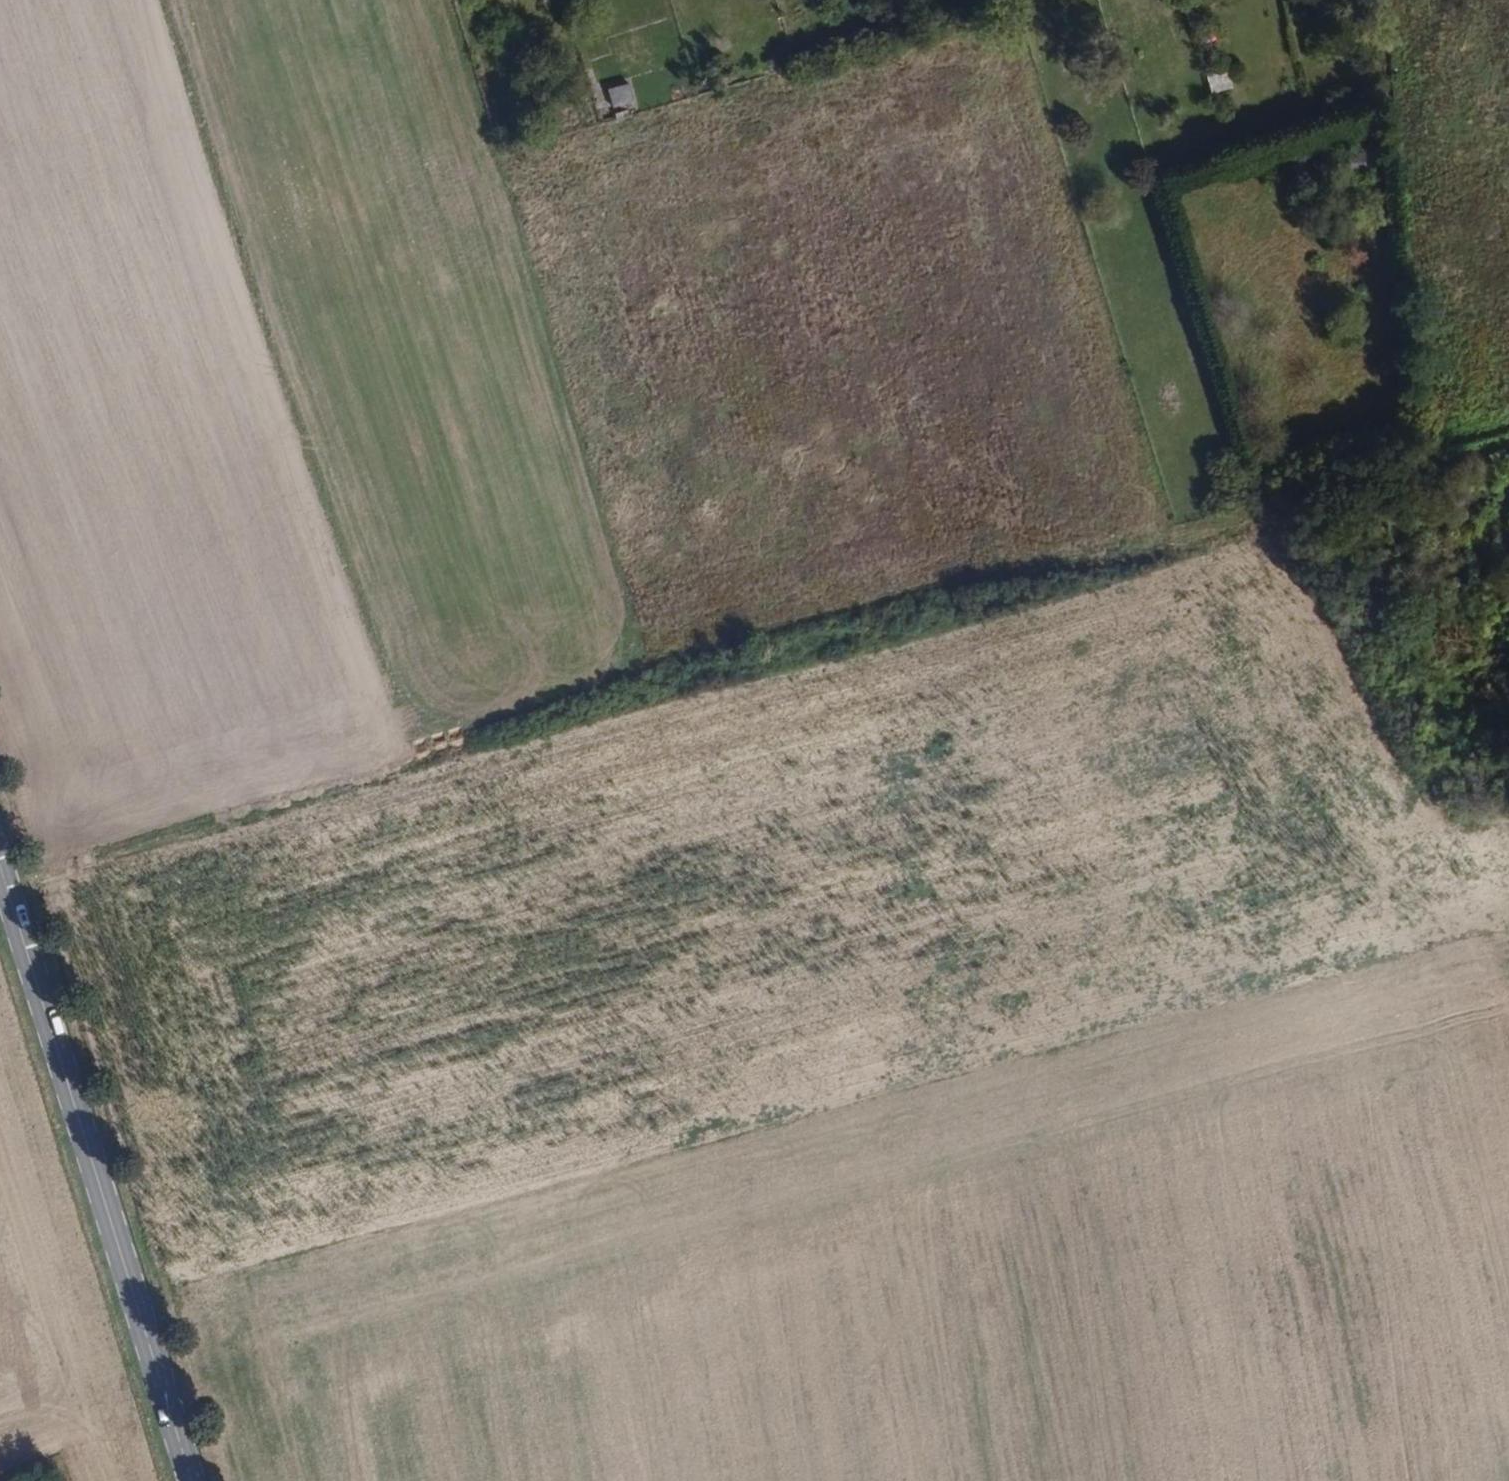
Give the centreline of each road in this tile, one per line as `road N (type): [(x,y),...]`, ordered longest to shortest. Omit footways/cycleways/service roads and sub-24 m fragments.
road 1 (secondary): [(0,874),(189,1480)]
road 2 (track): [(1183,553),(1508,459)]

